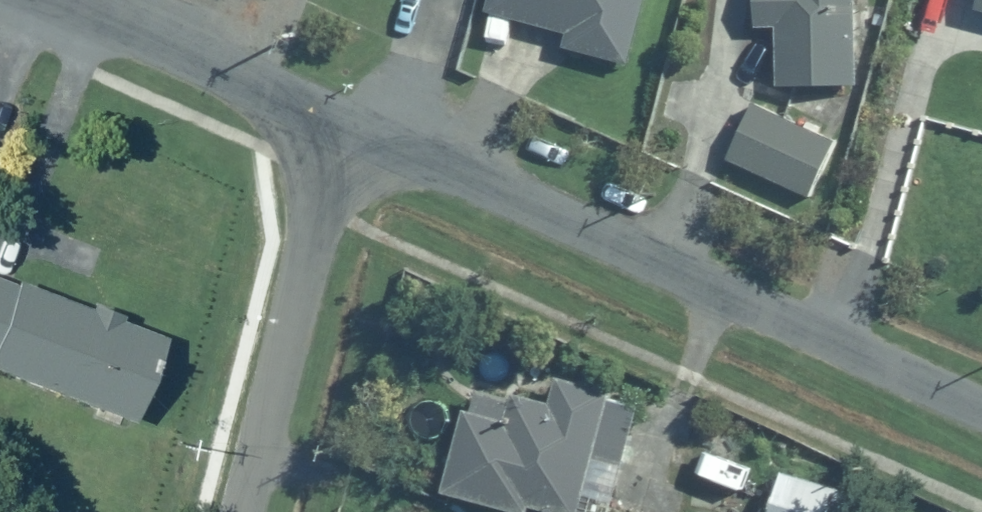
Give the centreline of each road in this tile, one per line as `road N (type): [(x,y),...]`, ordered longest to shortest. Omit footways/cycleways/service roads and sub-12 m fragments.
road 1 (residential): [(345,126),(981,412)]
road 2 (residential): [(242,511),(345,126)]
road 3 (residential): [(64,0),(345,126)]

